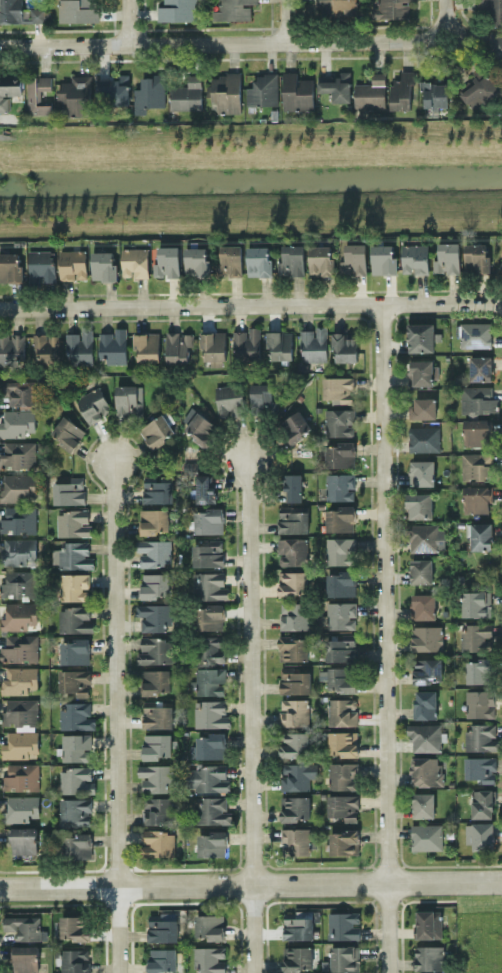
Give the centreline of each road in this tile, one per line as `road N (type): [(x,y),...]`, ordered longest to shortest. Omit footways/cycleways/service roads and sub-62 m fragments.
road 1 (residential): [(390,972),(383,302)]
road 2 (residential): [(256,972),(249,458)]
road 3 (residential): [(121,972),(116,461)]
road 4 (residential): [(501,880),(0,889)]
road 5 (residential): [(480,301),(0,305)]
road 6 (residential): [(0,46),(448,39)]

